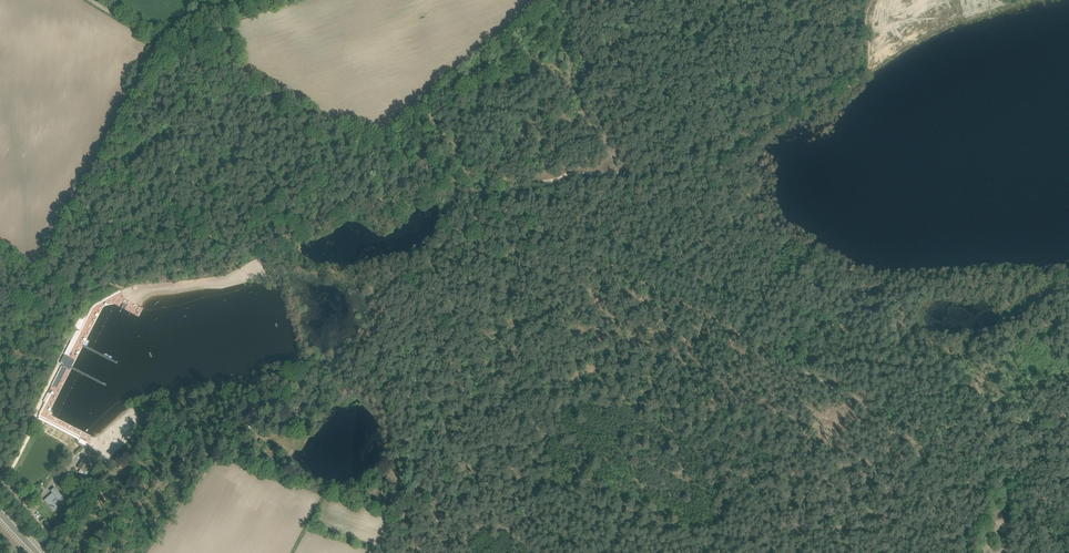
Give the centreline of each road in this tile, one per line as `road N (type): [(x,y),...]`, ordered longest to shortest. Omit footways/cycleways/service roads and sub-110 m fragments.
road 1 (track): [(865,552),(931,439)]

